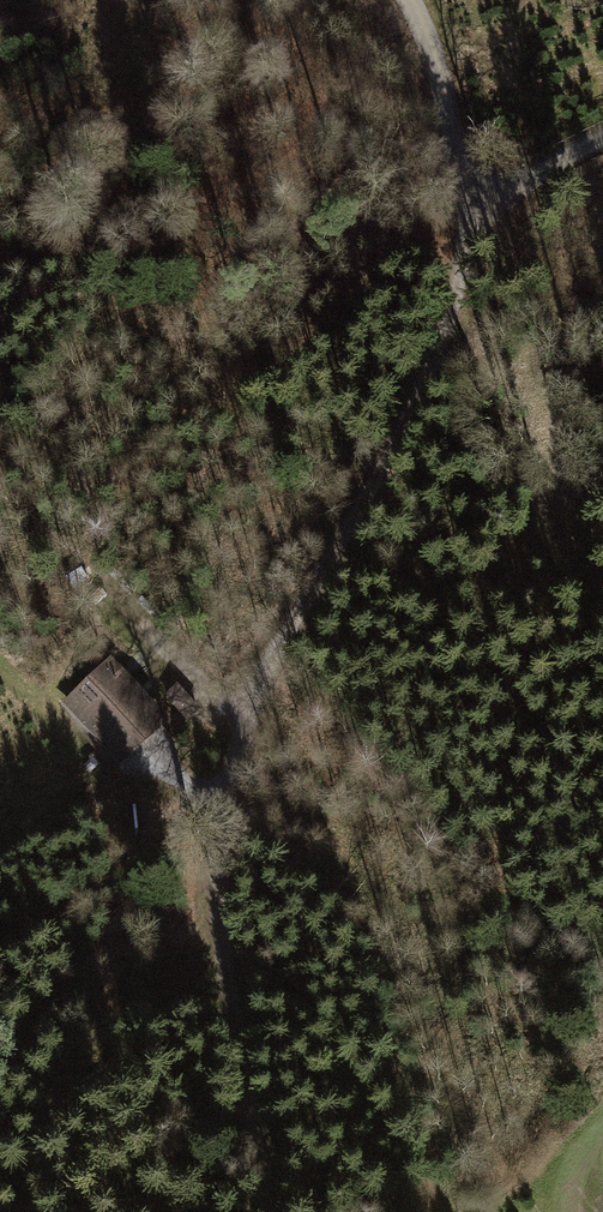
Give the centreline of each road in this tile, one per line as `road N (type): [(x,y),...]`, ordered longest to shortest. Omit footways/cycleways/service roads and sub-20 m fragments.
road 1 (track): [(471,226),(457,295),(424,383),(276,652),(245,723),(225,796),(220,937),(266,1211)]
road 2 (track): [(413,13),(209,188),(173,204),(44,221)]
road 3 (track): [(220,937),(285,994),(443,1210)]
road 4 (track): [(406,0),(445,107),(471,226)]
road 5 (track): [(471,226),(558,157),(602,136)]
road 6 (track): [(245,723),(152,641)]

